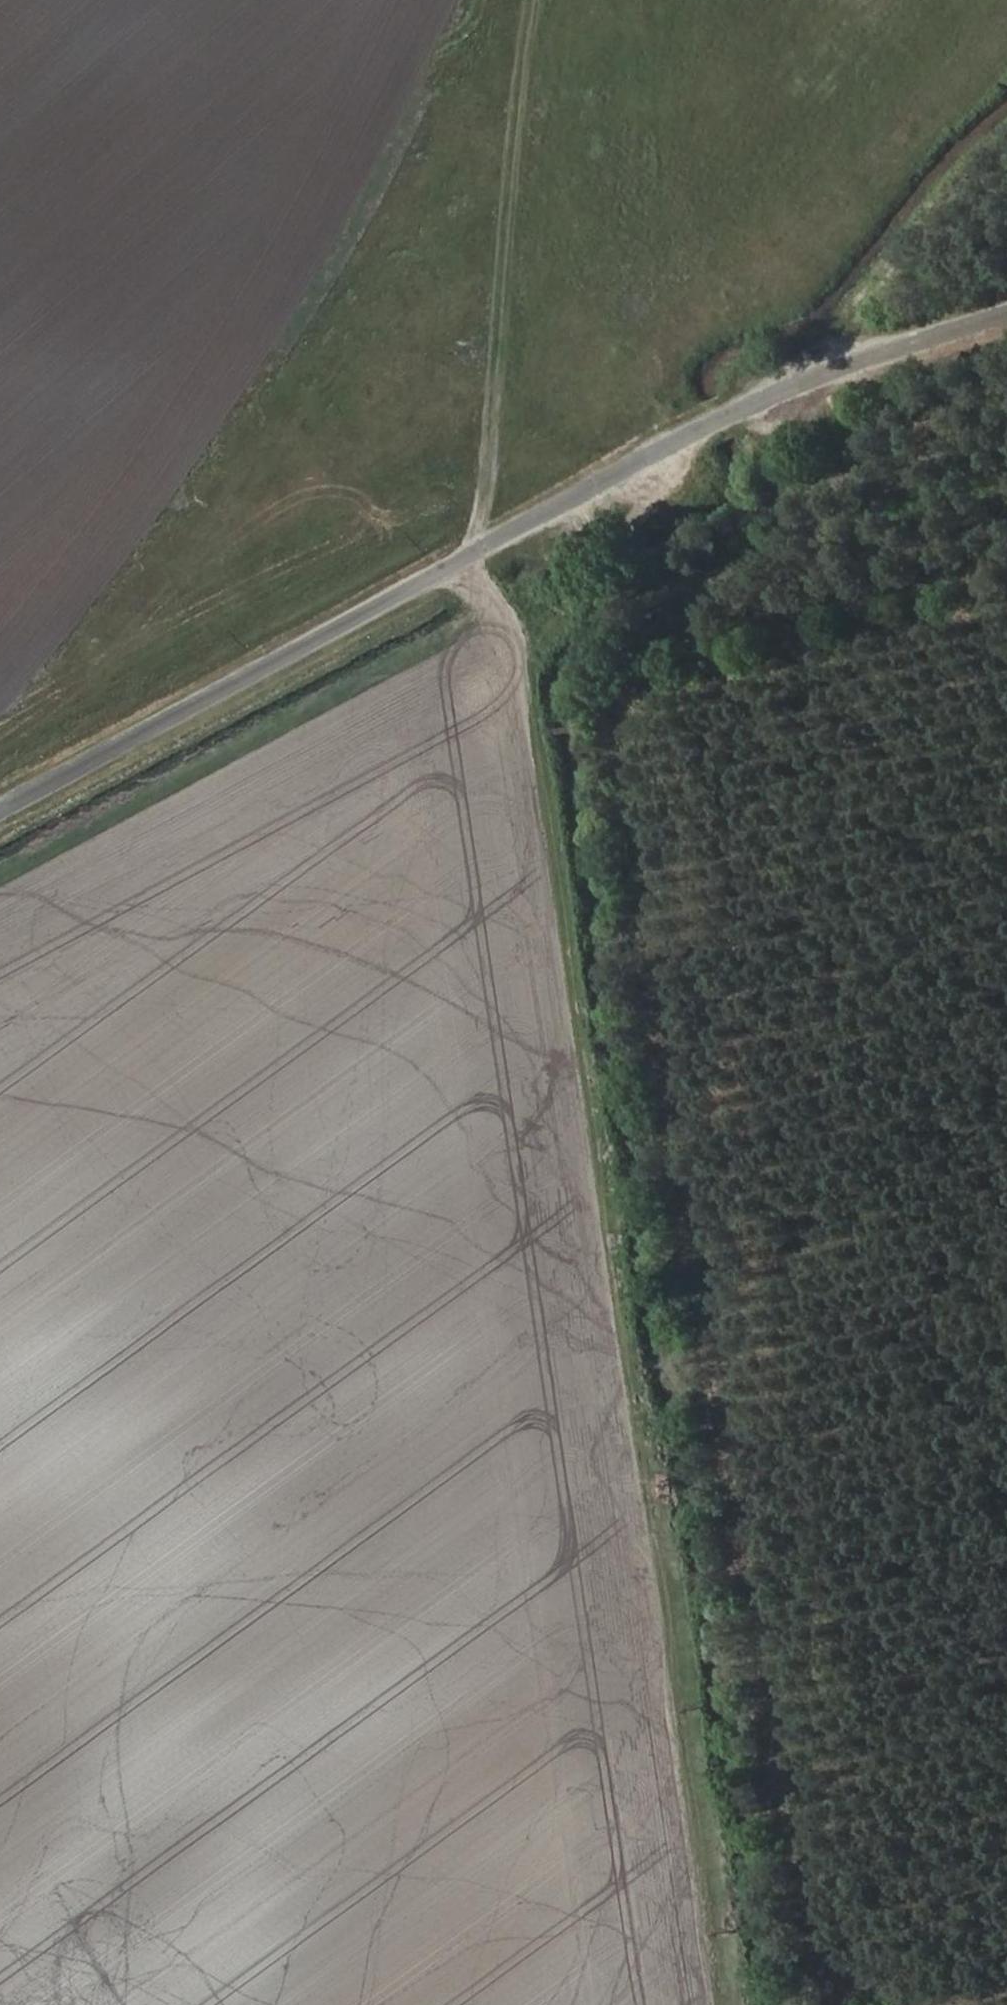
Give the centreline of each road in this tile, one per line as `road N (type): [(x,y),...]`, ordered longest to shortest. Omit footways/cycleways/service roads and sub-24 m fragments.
road 1 (unclassified): [(0,809),(705,430),(849,363),(1006,317)]

